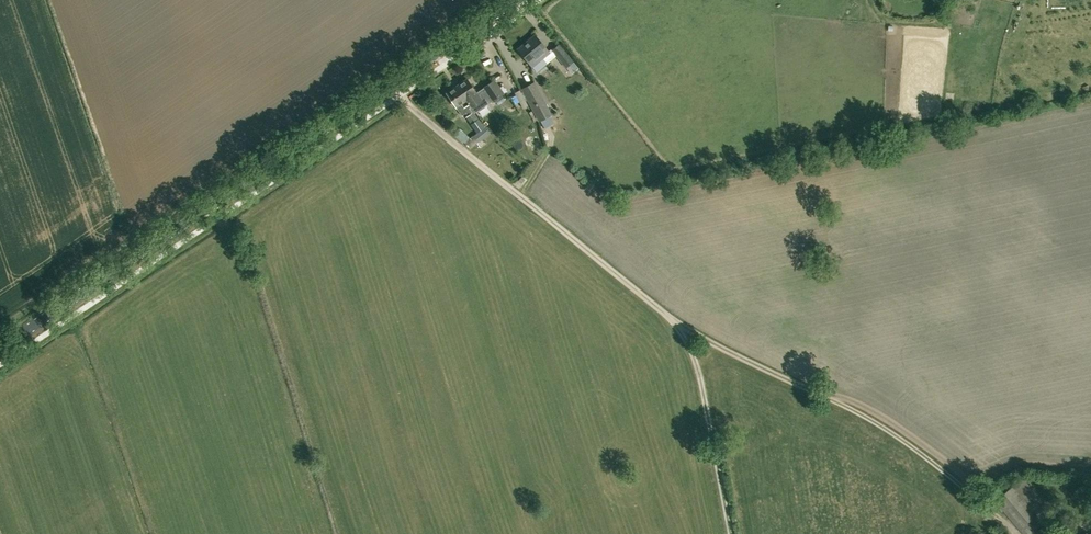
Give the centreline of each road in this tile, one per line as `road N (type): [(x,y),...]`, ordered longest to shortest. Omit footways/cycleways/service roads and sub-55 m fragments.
road 1 (tertiary): [(0,348),(517,0)]
road 2 (track): [(1016,533),(891,431),(676,323)]
road 3 (track): [(676,323),(392,84)]
road 4 (track): [(676,323),(698,374),(732,533)]

